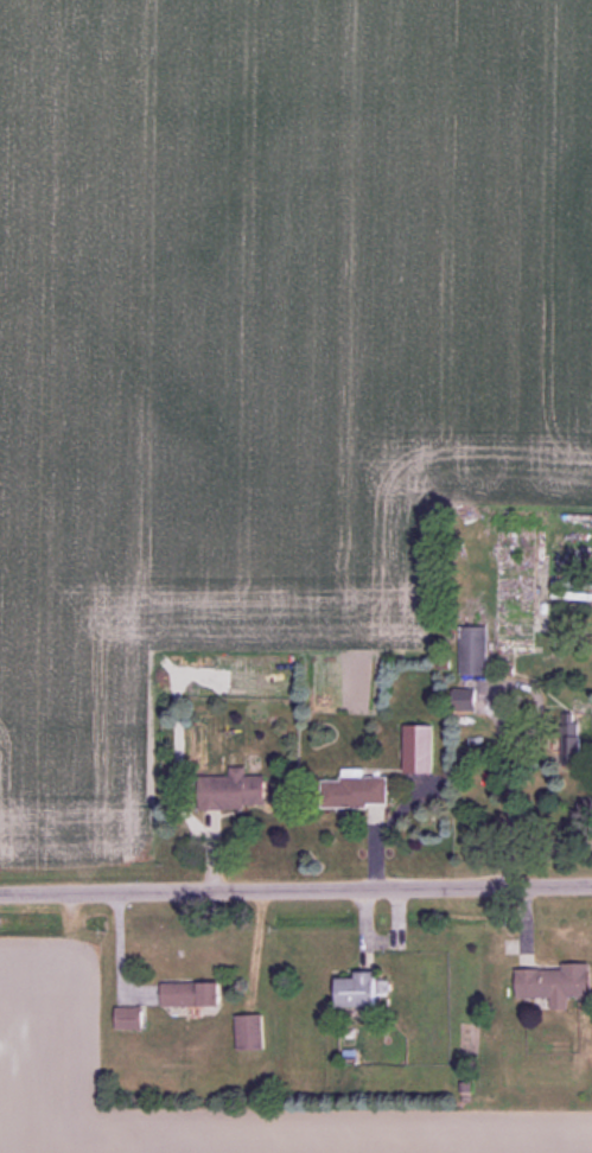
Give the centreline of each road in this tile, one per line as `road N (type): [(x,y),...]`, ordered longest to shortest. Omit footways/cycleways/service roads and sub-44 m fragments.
road 1 (residential): [(0,894),(591,885)]

